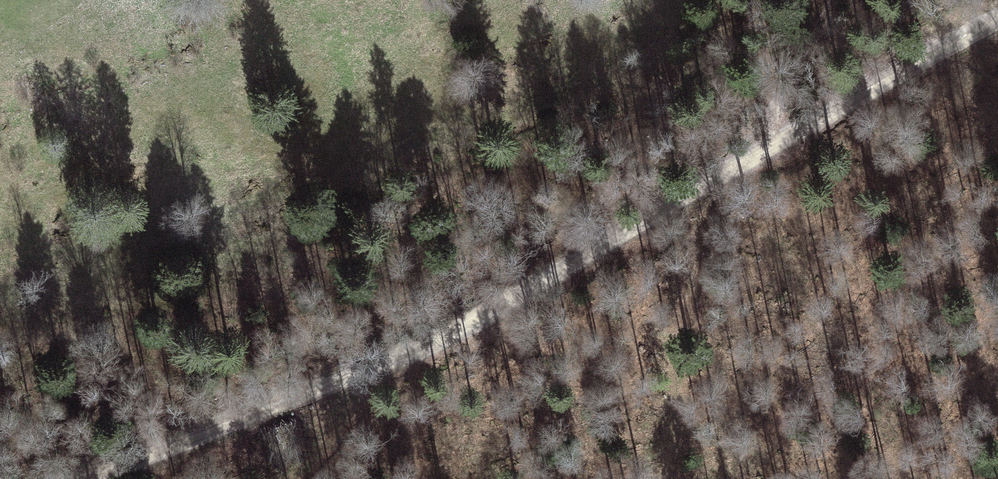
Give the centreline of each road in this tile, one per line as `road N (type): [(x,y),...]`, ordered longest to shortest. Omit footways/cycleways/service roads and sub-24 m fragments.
road 1 (track): [(100,478),(378,362),(997,18)]
road 2 (track): [(739,164),(844,0)]
road 3 (track): [(378,362),(326,443),(284,478)]

